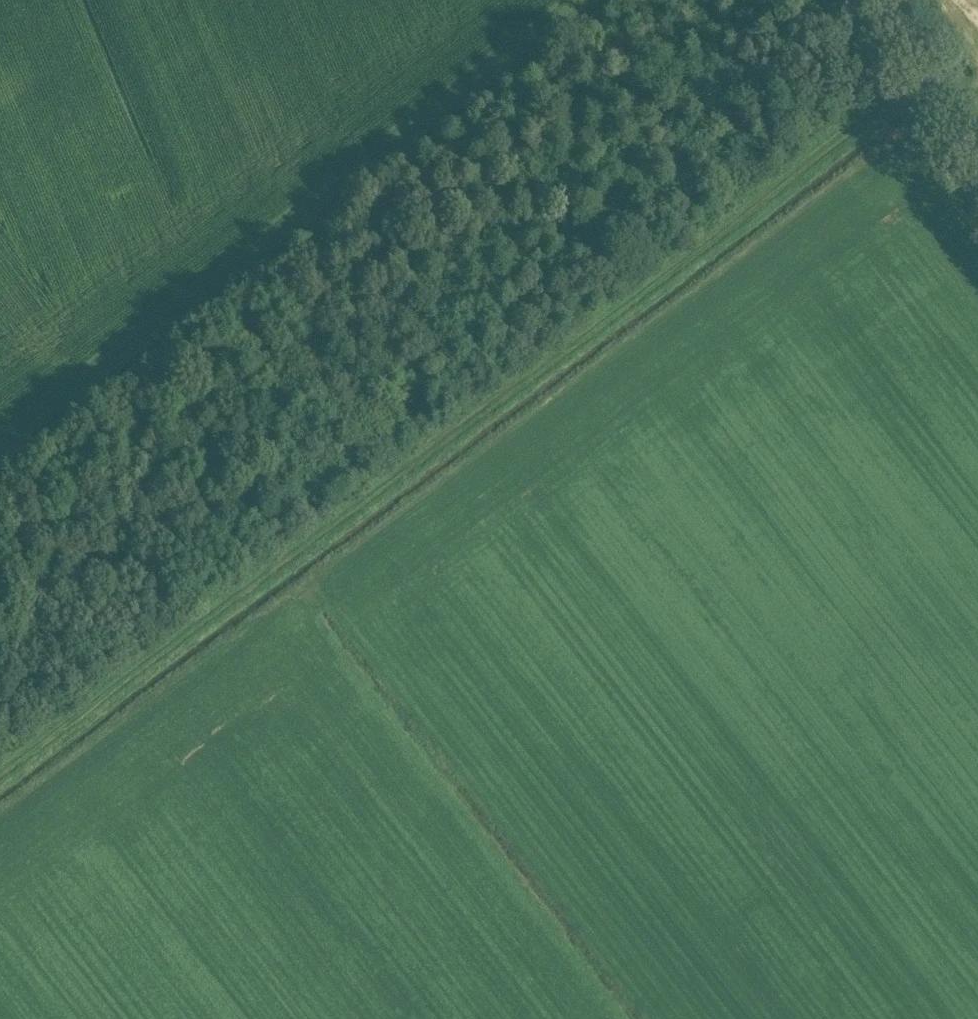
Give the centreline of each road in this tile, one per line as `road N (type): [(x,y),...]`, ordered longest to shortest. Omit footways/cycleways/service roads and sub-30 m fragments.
road 1 (tertiary): [(977,164),(880,0)]

